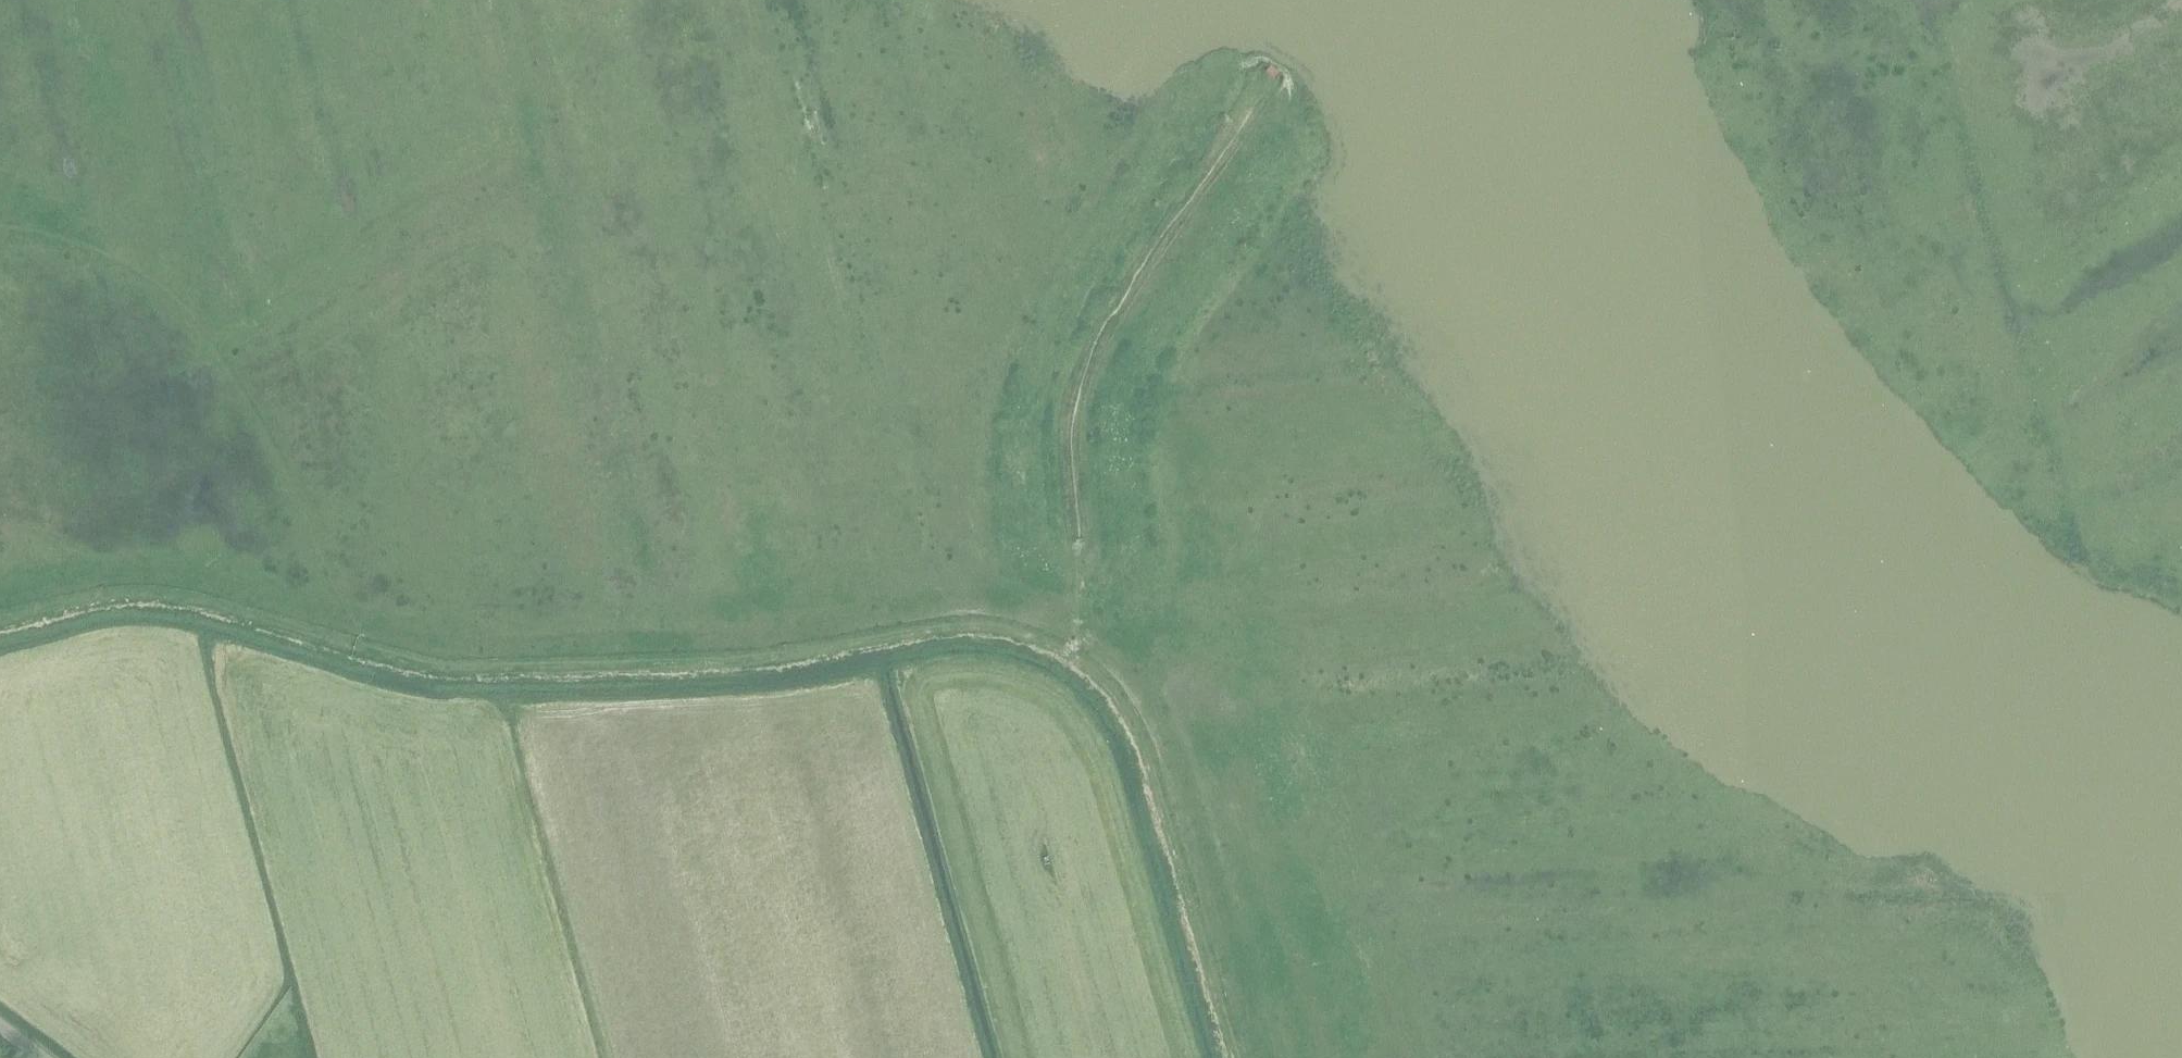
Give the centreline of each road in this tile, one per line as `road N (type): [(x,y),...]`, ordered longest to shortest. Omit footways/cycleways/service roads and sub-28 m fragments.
road 1 (track): [(0,623),(107,598),(168,597),(451,670),(729,661),(976,627),(1019,632),(1070,653),(1136,726),(1235,1057)]

